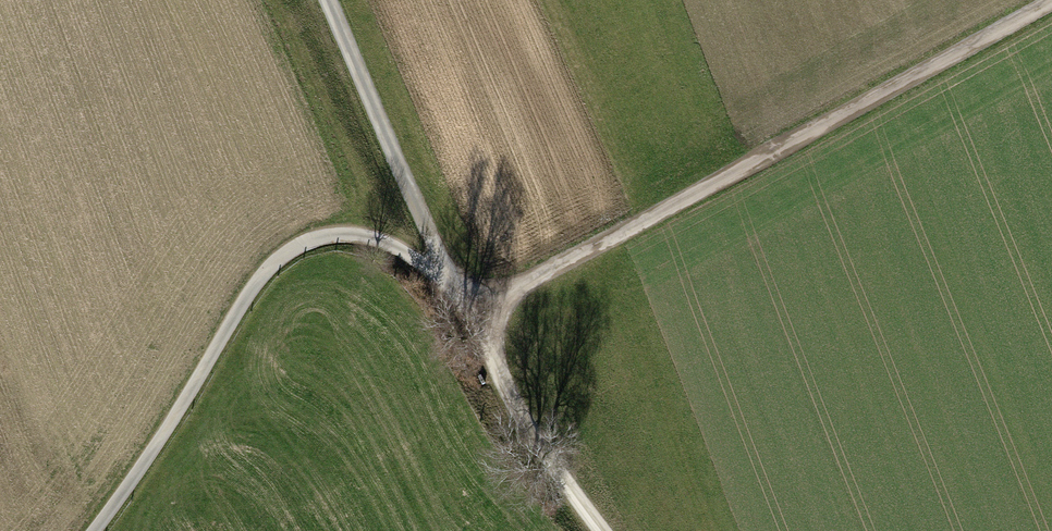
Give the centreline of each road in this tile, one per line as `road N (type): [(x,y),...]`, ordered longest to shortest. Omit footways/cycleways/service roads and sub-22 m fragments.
road 1 (track): [(473,314),(1051,2)]
road 2 (track): [(86,530),(138,466),(258,275),(280,254),(339,233),(375,238),(454,279)]
road 3 (track): [(454,279),(325,0)]
road 4 (track): [(593,530),(473,314)]

